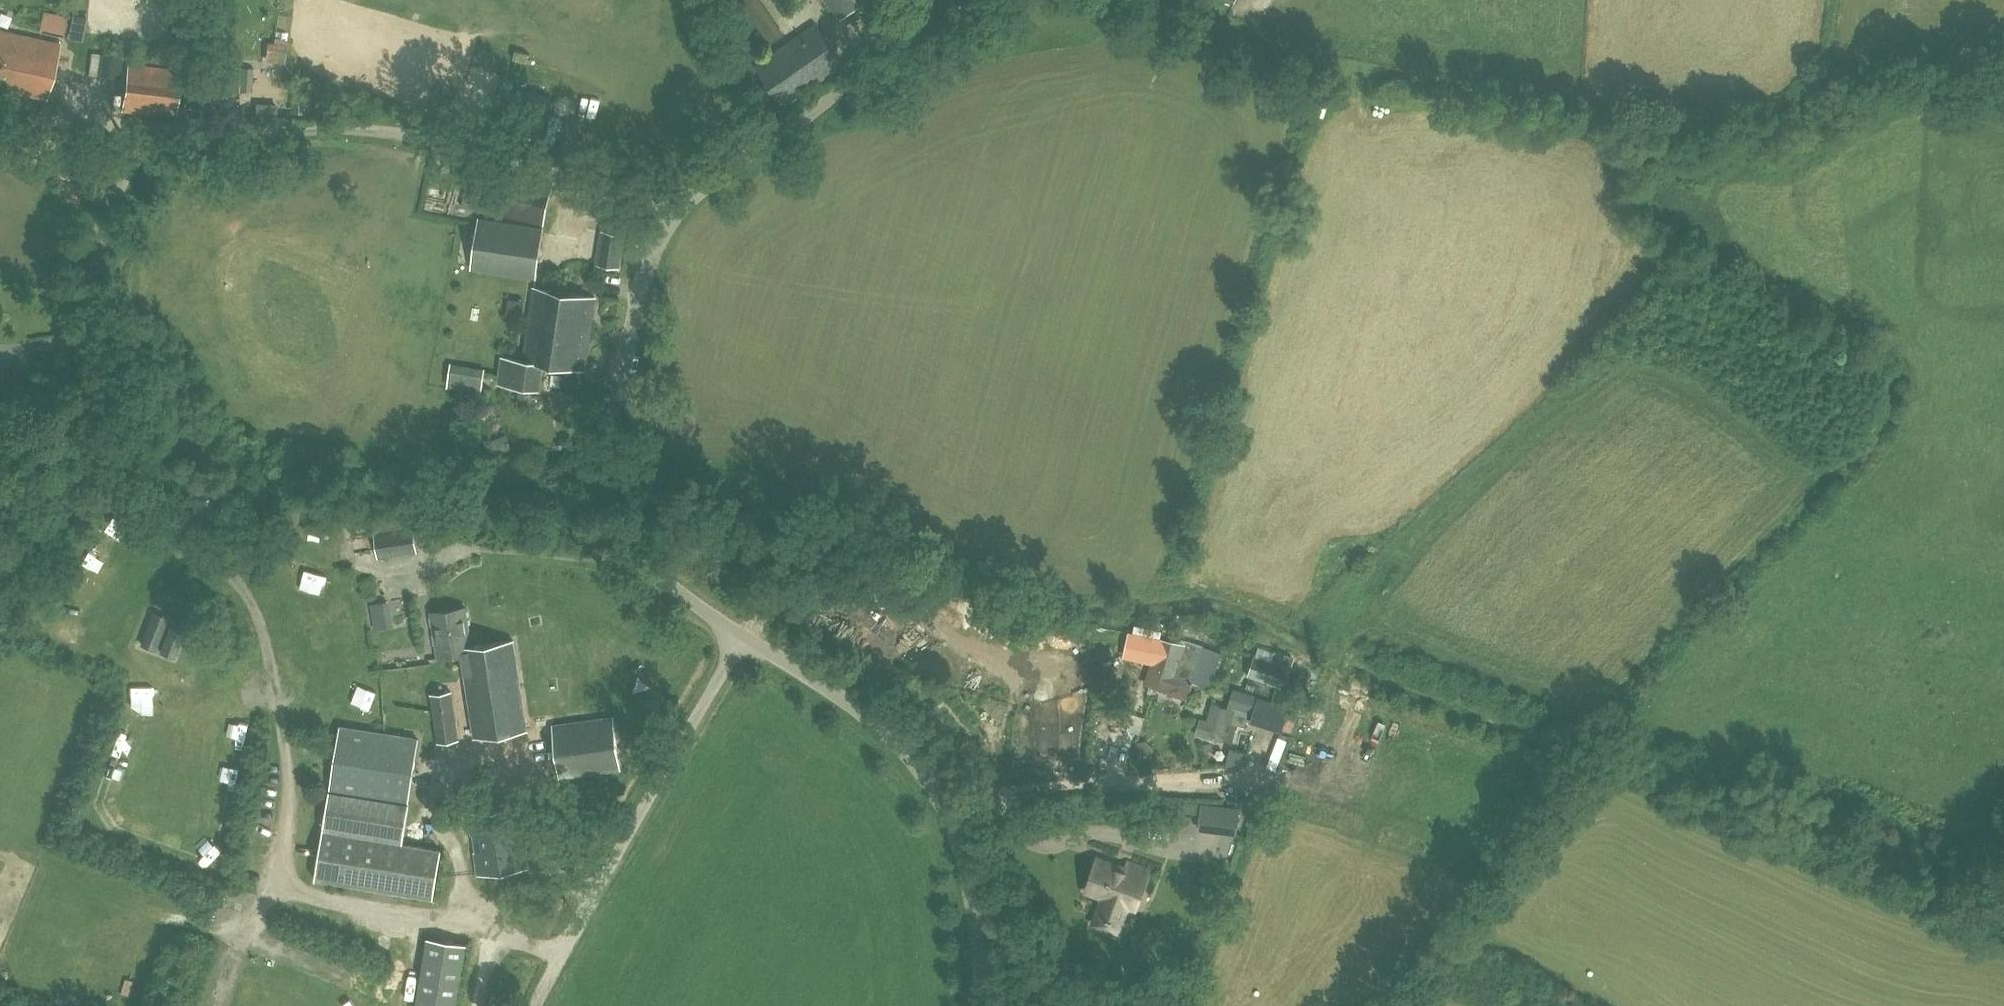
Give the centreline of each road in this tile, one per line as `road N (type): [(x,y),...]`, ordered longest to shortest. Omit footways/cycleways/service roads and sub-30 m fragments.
road 1 (track): [(0,574),(81,459),(96,239),(117,178),(148,125),(360,128),(692,200)]
road 2 (unclassified): [(744,635),(649,564),(623,515),(624,398),(662,234),(709,182),(973,0)]
road 3 (unclassified): [(983,1005),(969,863),(929,778),(848,701),(744,635)]
road 4 (track): [(1202,0),(1255,27),(1395,74),(1591,103)]
road 5 (unclassified): [(597,888),(744,635)]
road 6 (track): [(0,116),(148,125)]
road 7 (track): [(540,1005),(597,888)]

